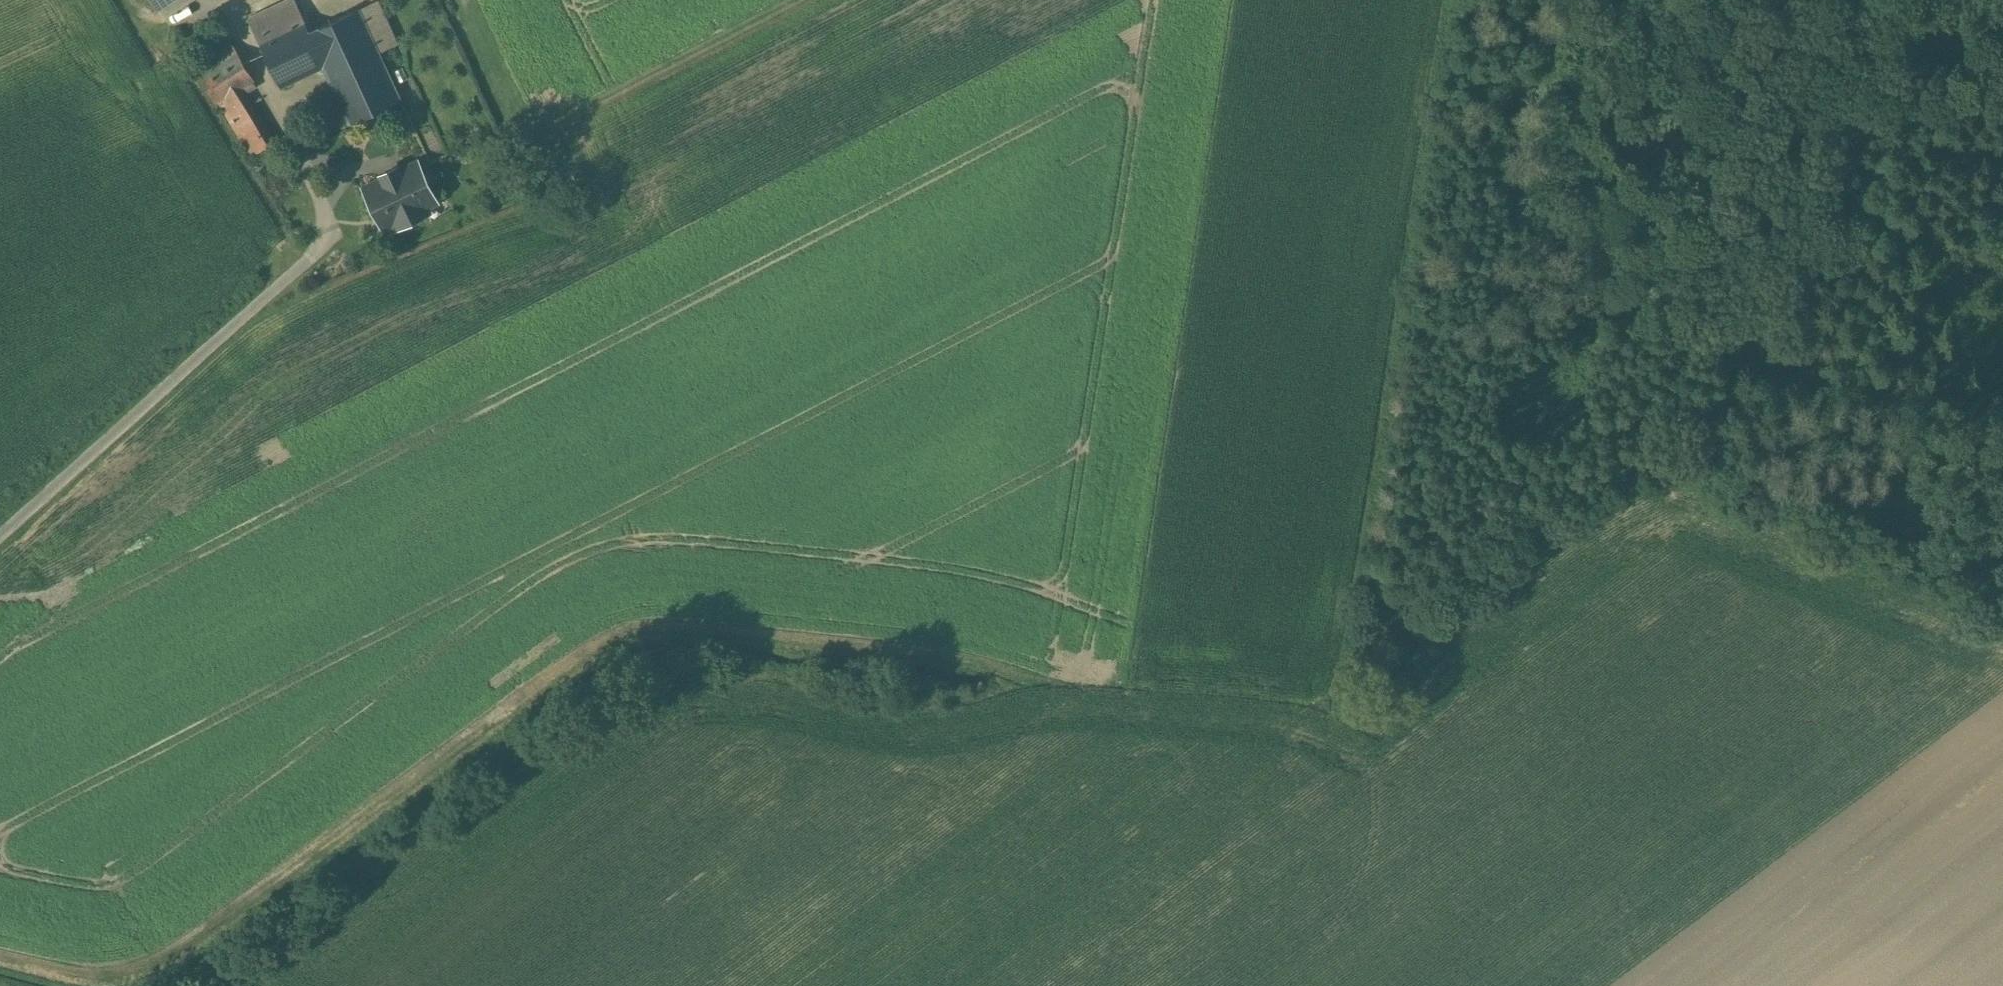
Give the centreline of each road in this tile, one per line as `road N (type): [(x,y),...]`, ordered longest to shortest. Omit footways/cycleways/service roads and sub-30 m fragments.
road 1 (unclassified): [(0,537),(309,258)]
road 2 (track): [(791,0),(497,147)]

